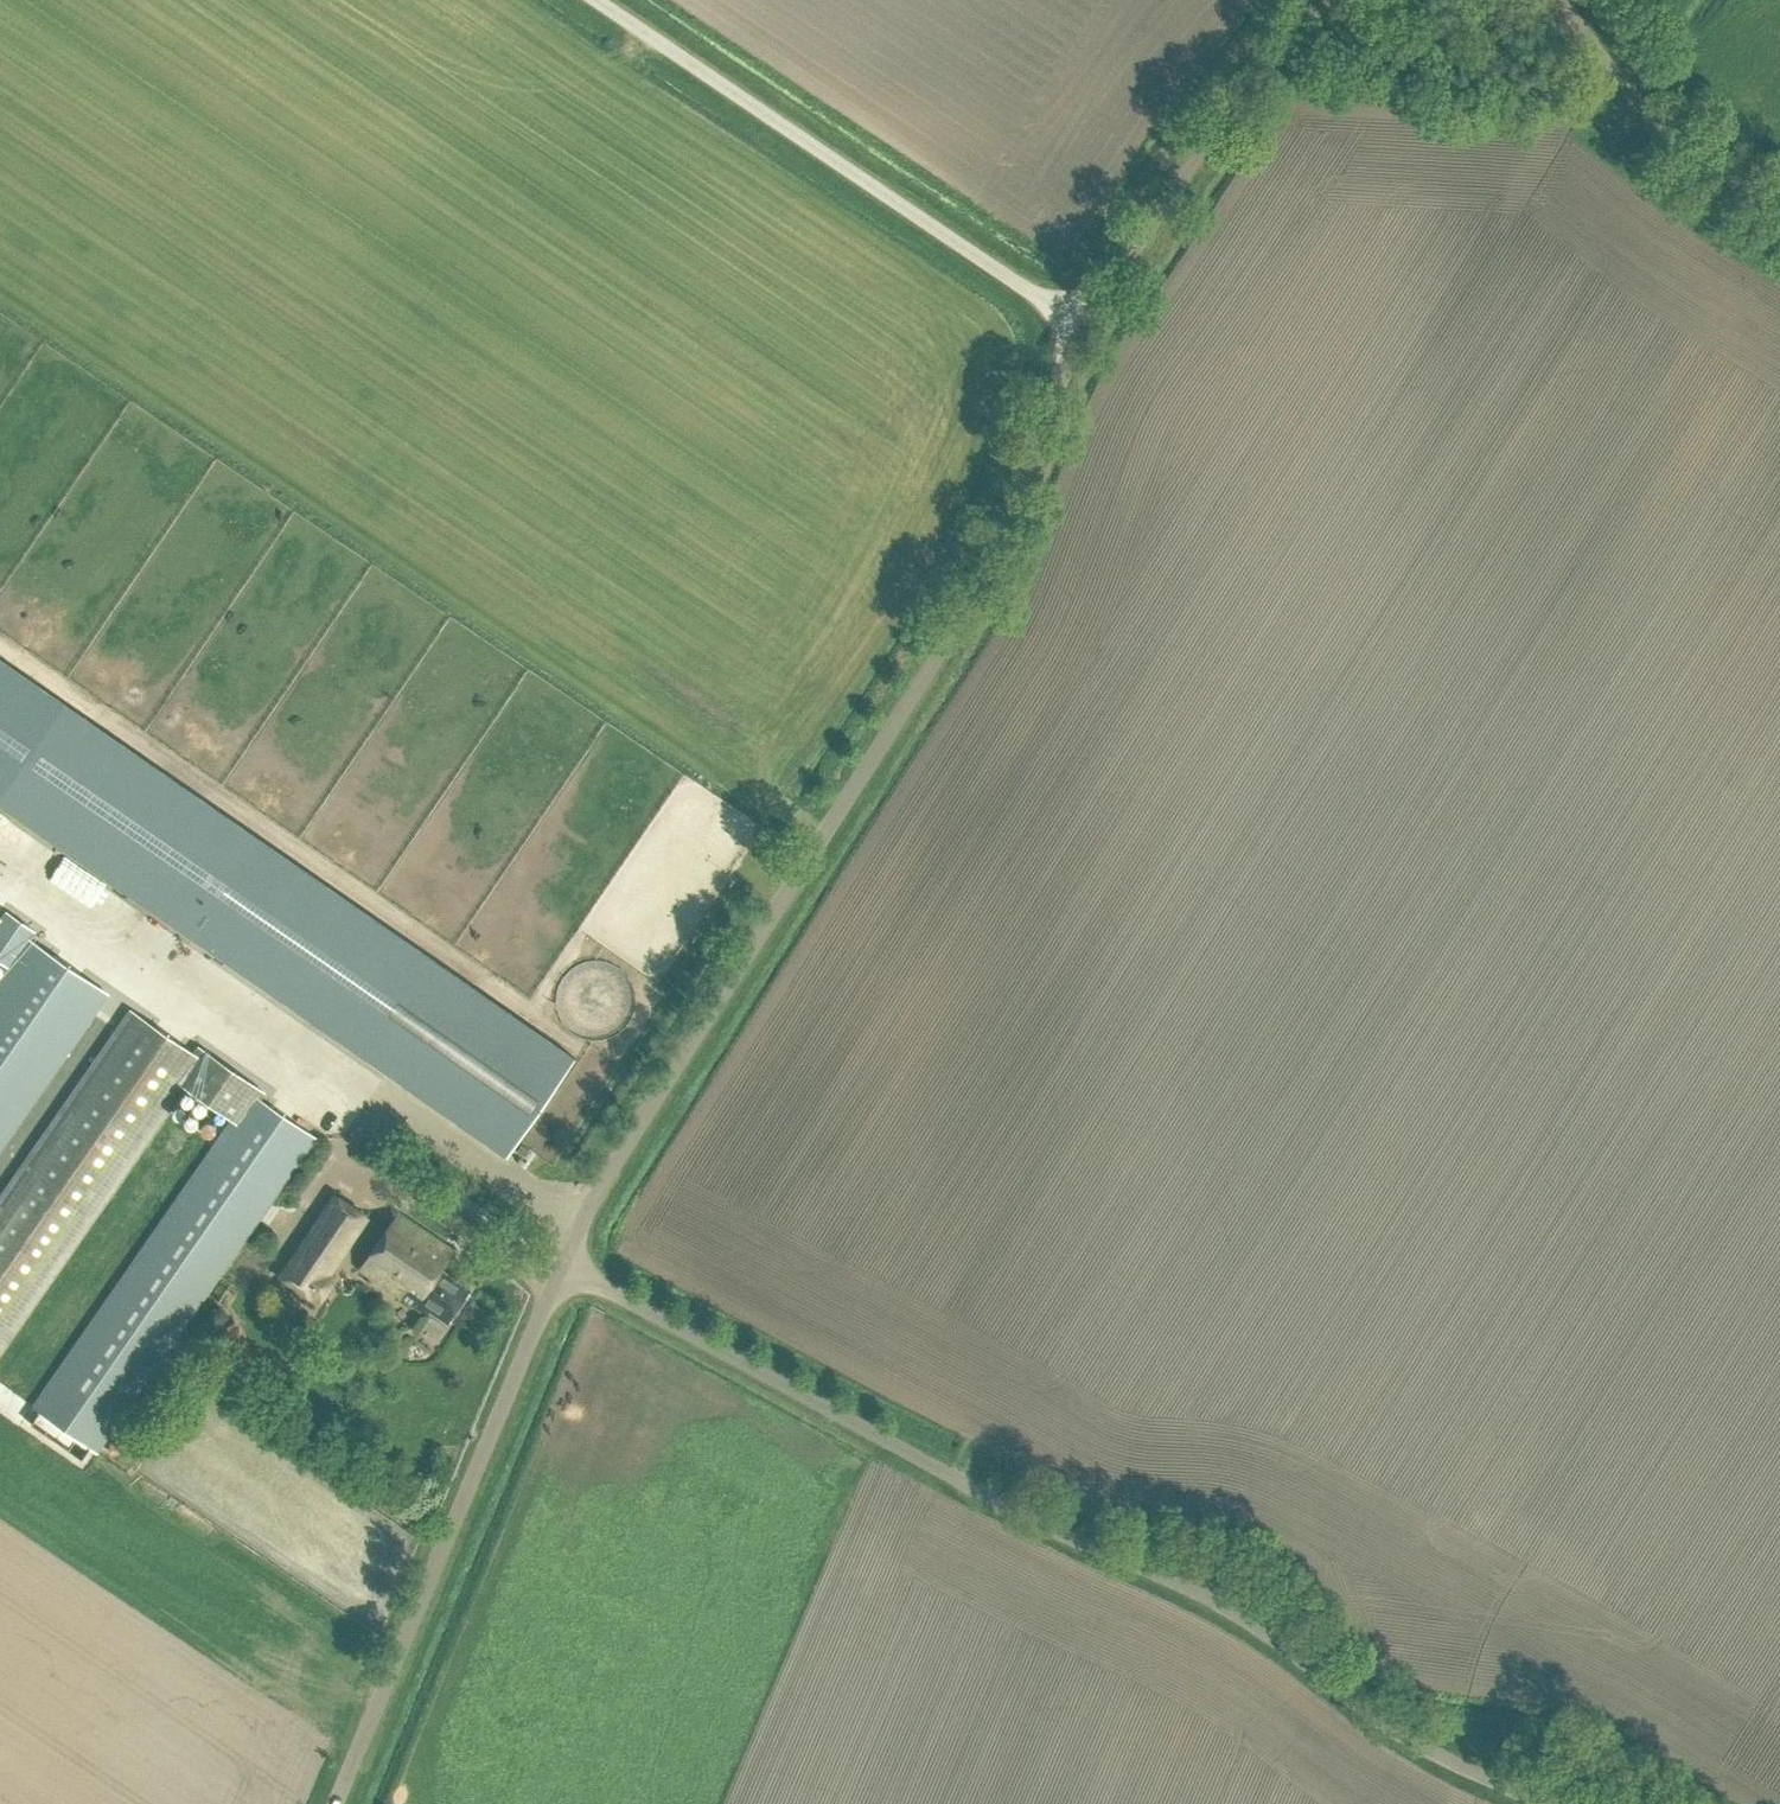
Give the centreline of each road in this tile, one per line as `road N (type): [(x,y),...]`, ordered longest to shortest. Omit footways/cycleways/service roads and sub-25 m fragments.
road 1 (unclassified): [(1542,1803),(1403,1736),(1241,1614),(945,1474),(564,1263)]
road 2 (unclassified): [(564,1263),(587,1212),(939,653),(978,579),(1082,325)]
road 3 (unclassified): [(335,1803),(564,1263)]
road 4 (unclassified): [(1082,325),(600,0)]
road 5 (unclassified): [(1082,325),(1207,145),(1324,0)]
road 6 (unclassified): [(1779,209),(1653,117),(1565,0)]

